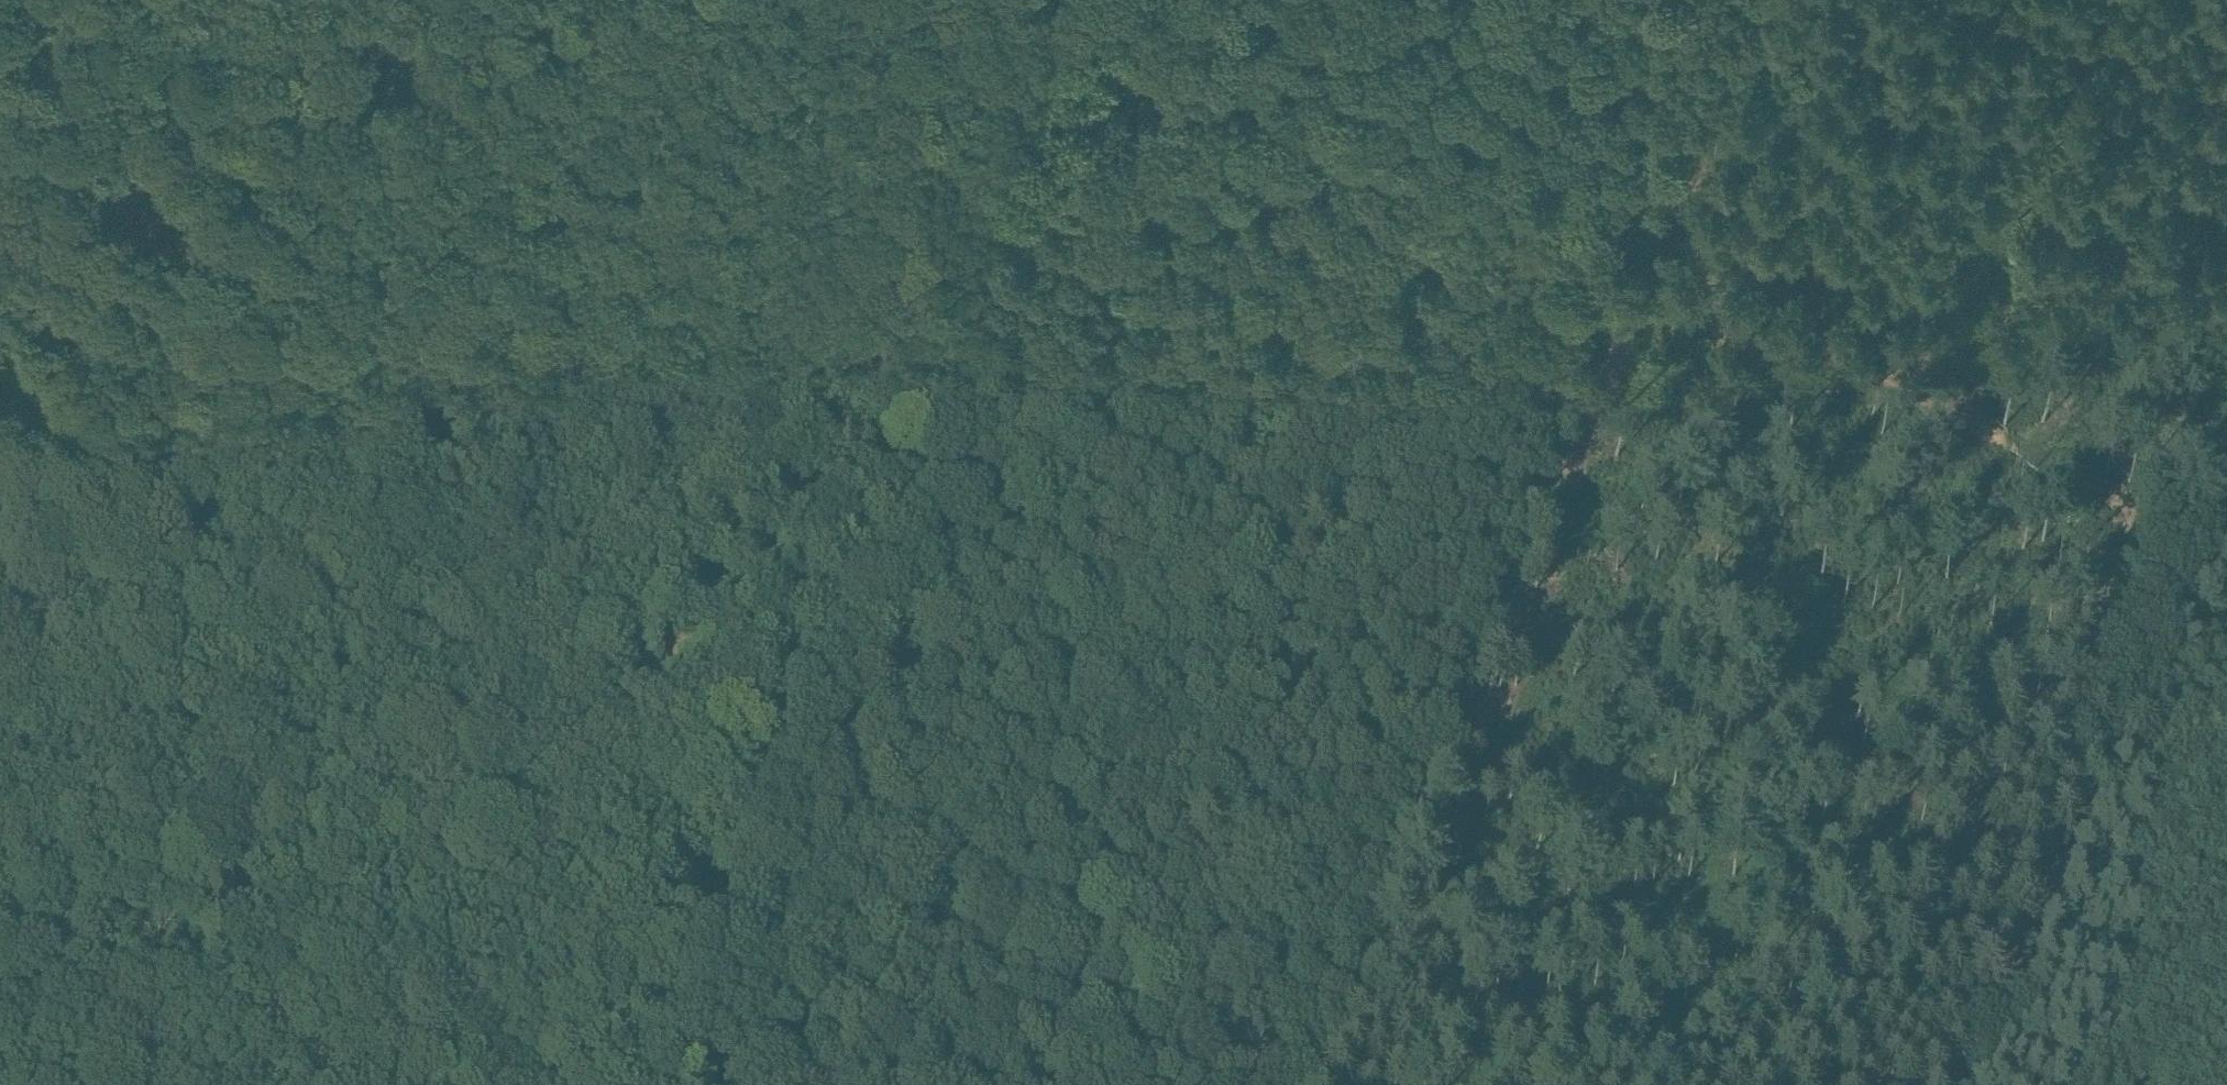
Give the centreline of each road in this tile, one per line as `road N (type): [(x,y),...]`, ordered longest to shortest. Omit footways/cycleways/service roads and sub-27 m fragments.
road 1 (track): [(1070,0),(634,1084)]

